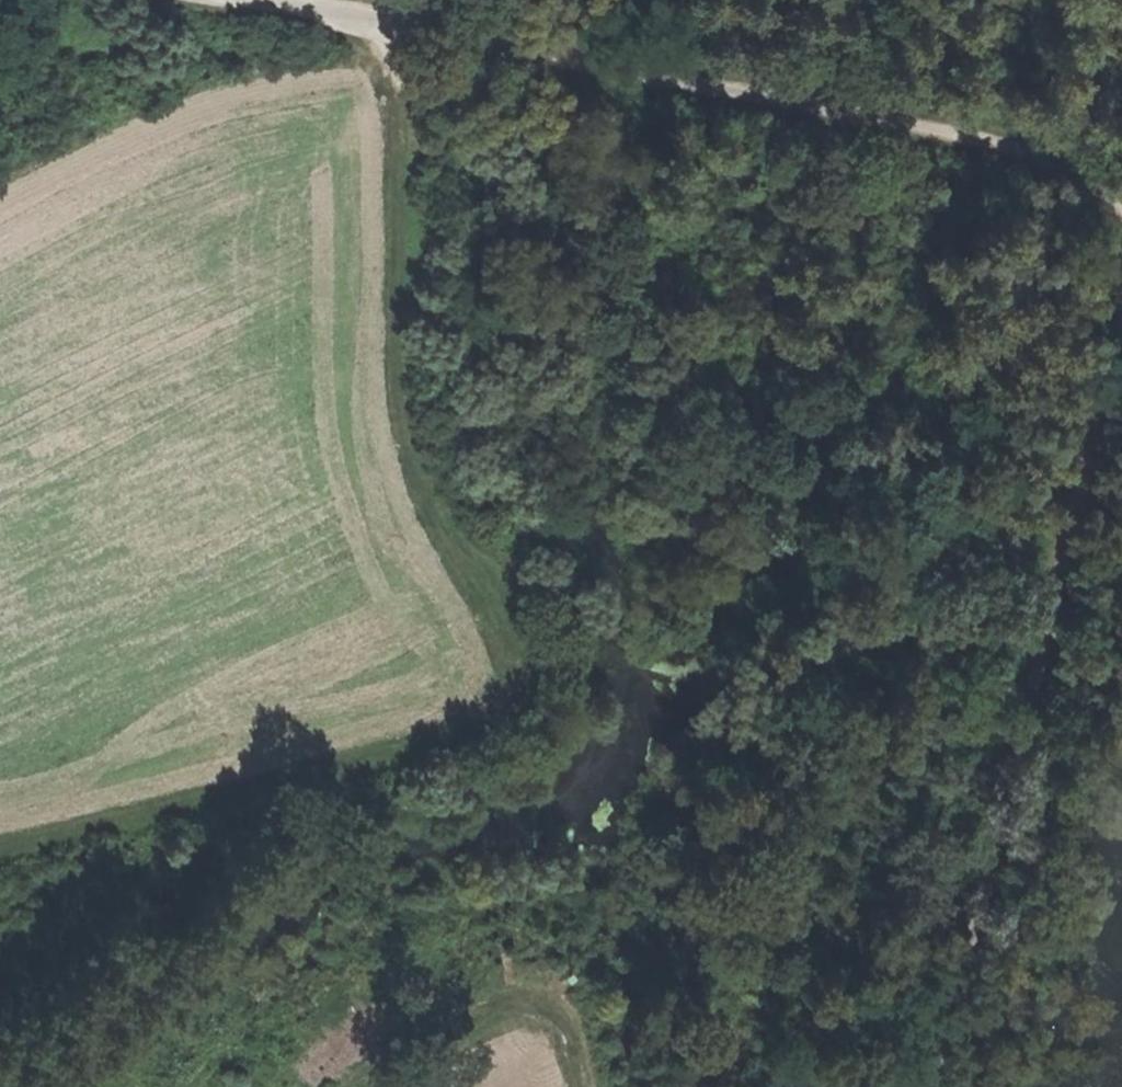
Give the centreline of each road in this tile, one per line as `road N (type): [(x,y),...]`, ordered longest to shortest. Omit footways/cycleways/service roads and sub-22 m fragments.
road 1 (track): [(1121,213),(1009,144),(226,0)]
road 2 (track): [(1121,285),(927,1086)]
road 3 (track): [(370,1086),(522,1005),(567,1018),(590,1086)]

